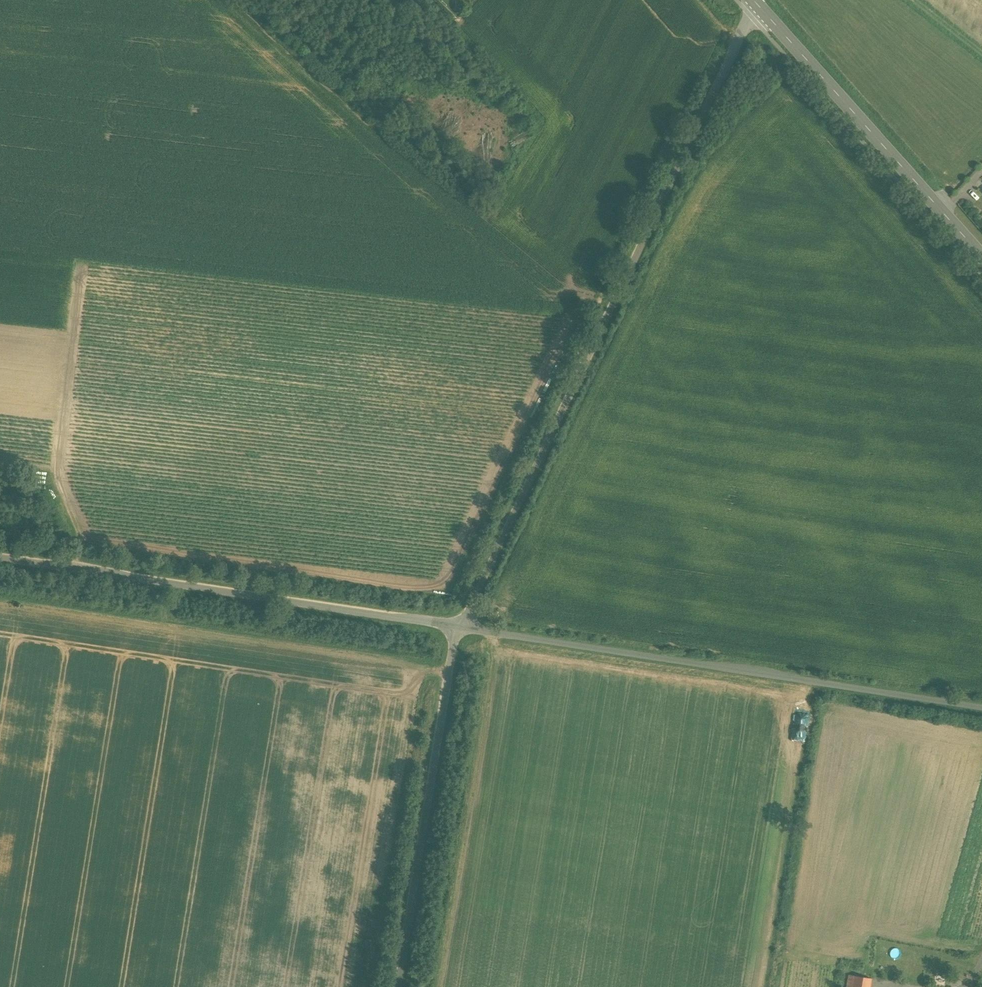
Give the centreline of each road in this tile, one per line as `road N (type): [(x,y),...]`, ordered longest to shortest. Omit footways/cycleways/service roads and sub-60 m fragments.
road 1 (unclassified): [(456,629),(749,16),(749,0)]
road 2 (unclassified): [(456,629),(981,710)]
road 3 (unclassified): [(0,559),(456,629)]
road 4 (unclassified): [(398,986),(456,629)]
road 5 (tertiary): [(752,0),(981,258)]

